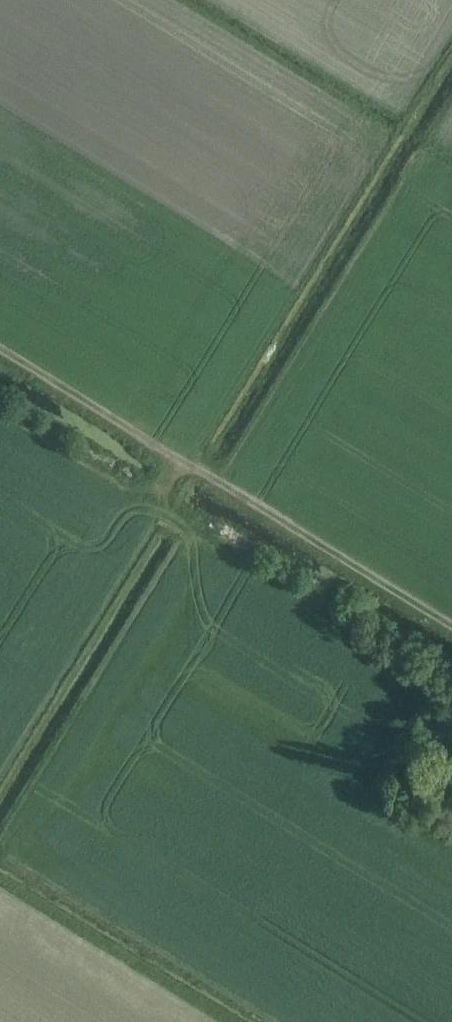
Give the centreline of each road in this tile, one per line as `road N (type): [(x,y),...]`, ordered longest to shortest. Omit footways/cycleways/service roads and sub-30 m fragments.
road 1 (track): [(451,681),(192,519),(159,497),(159,486),(176,461),(192,465),(451,626)]
road 2 (track): [(176,461),(0,353)]

